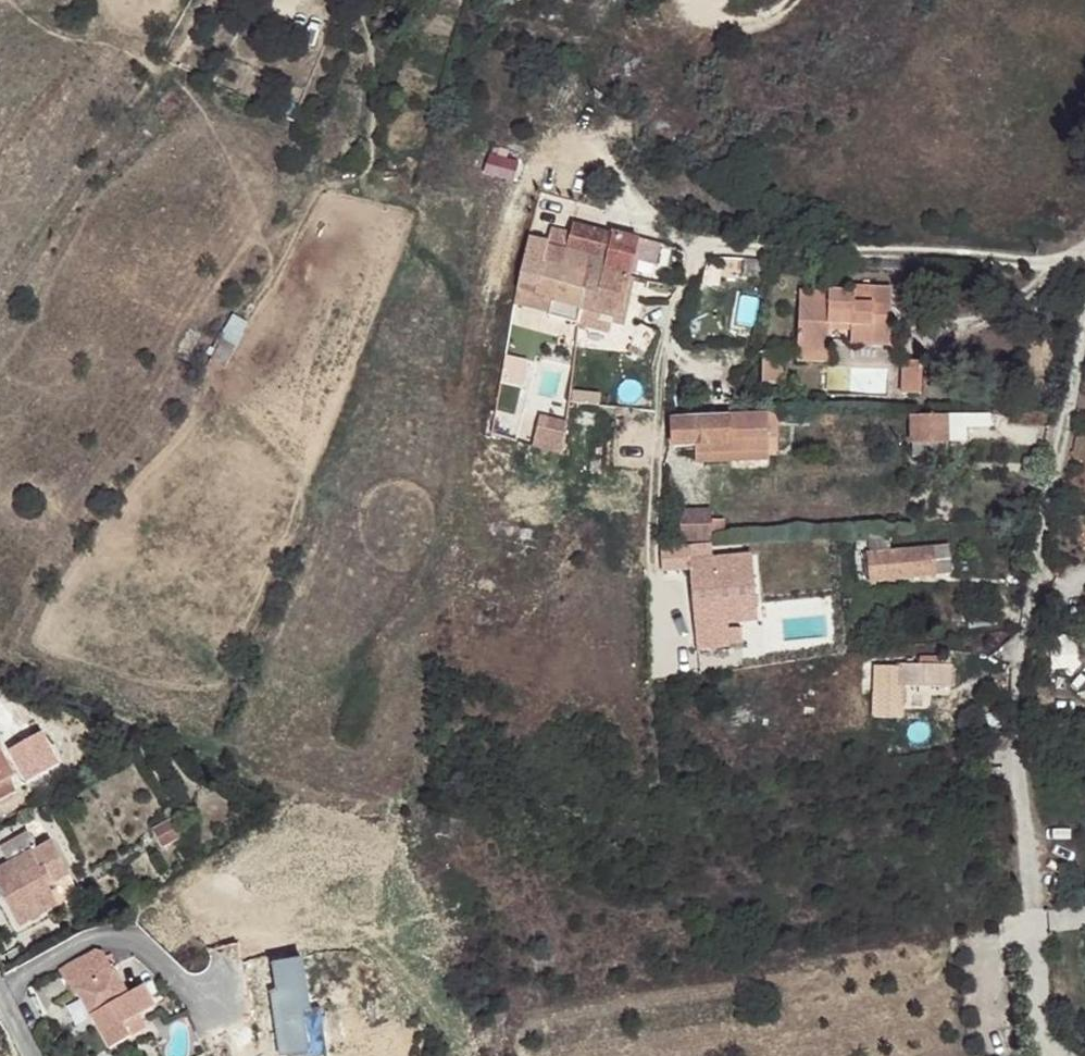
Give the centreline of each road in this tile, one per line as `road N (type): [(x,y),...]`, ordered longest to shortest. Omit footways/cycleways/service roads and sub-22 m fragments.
road 1 (track): [(1084,303),(1016,735),(1029,911),(1051,1055)]
road 2 (track): [(599,14),(582,94),(591,151),(630,205),(689,243),(1084,253)]

